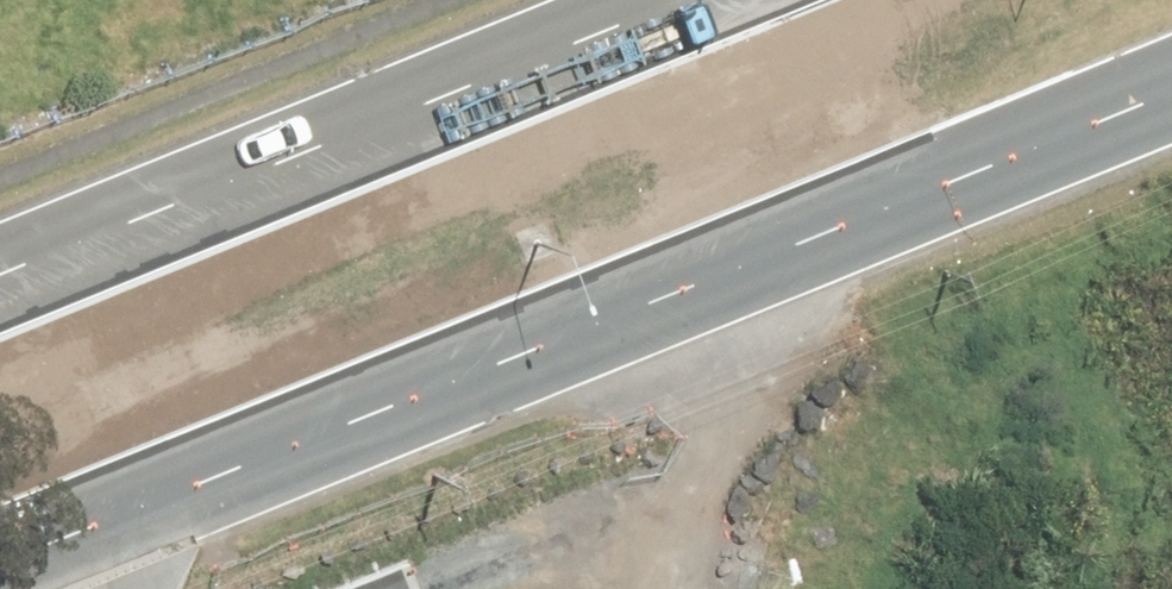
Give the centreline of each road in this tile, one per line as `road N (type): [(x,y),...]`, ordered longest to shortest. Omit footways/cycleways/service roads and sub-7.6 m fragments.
road 1 (primary): [(779,255),(274,437)]
road 2 (primary): [(195,179),(614,4)]
road 3 (primary): [(1171,93),(779,255)]
road 4 (primary): [(274,437),(181,437),(124,396),(105,346),(114,276),(150,210),(195,179)]
road 5 (primary): [(614,4),(695,3),(748,23),(792,65),(806,115),(803,177),(779,255)]
road 6 (track): [(654,588),(696,382),(779,255)]
road 7 (track): [(696,382),(565,514),(476,568),(421,588)]
road 8 (primary): [(274,437),(0,546)]
road 9 (primary): [(0,258),(195,179)]

